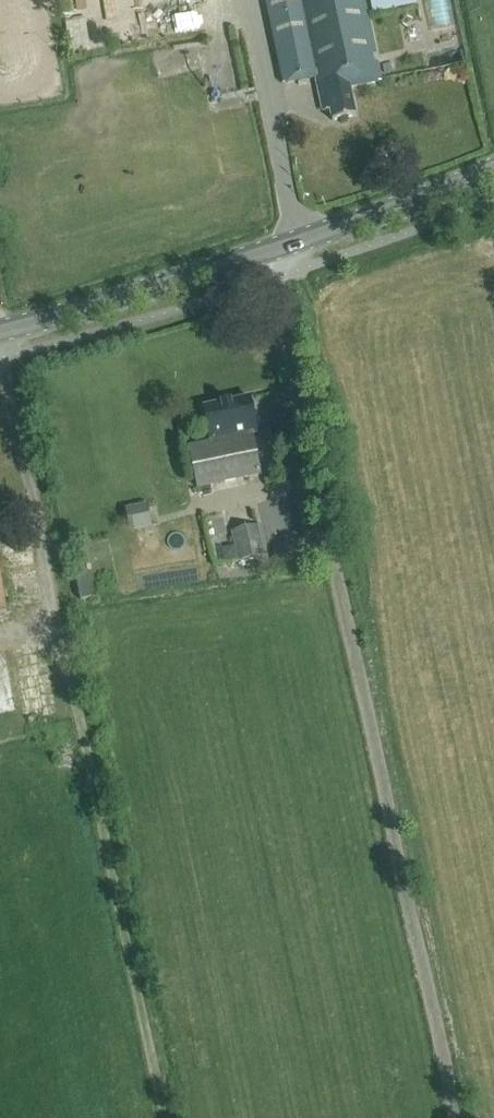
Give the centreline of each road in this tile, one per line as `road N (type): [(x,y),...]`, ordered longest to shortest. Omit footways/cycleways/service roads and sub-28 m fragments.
road 1 (track): [(271,254),(451,1117)]
road 2 (tertiary): [(0,334),(298,246),(493,177)]
road 3 (track): [(77,726),(160,1117)]

